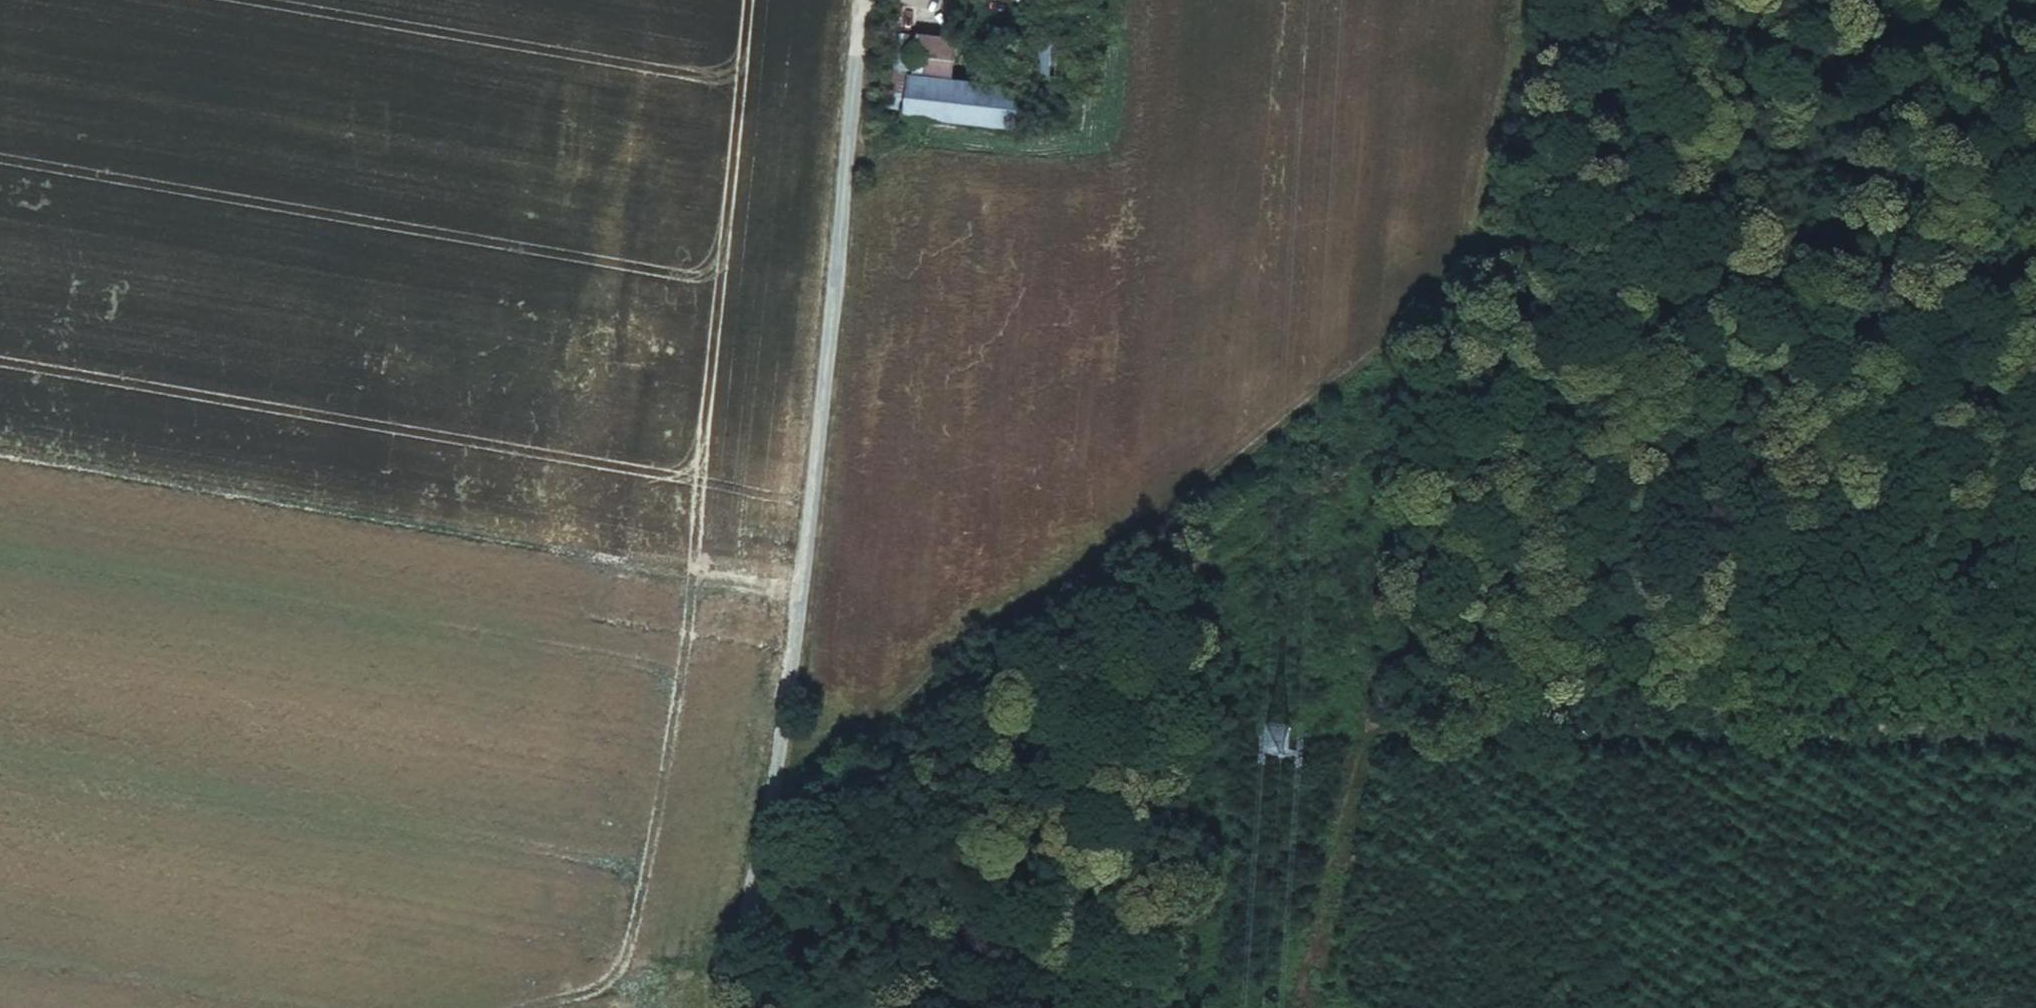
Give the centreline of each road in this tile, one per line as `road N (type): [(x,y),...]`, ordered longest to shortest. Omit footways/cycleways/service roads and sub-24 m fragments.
road 1 (track): [(1938,0),(1915,6),(1766,111),(1670,210),(1516,288),(1385,410),(1238,507),(1090,590),(907,831),(830,907),(747,948)]
road 2 (residential): [(747,948),(864,0)]

